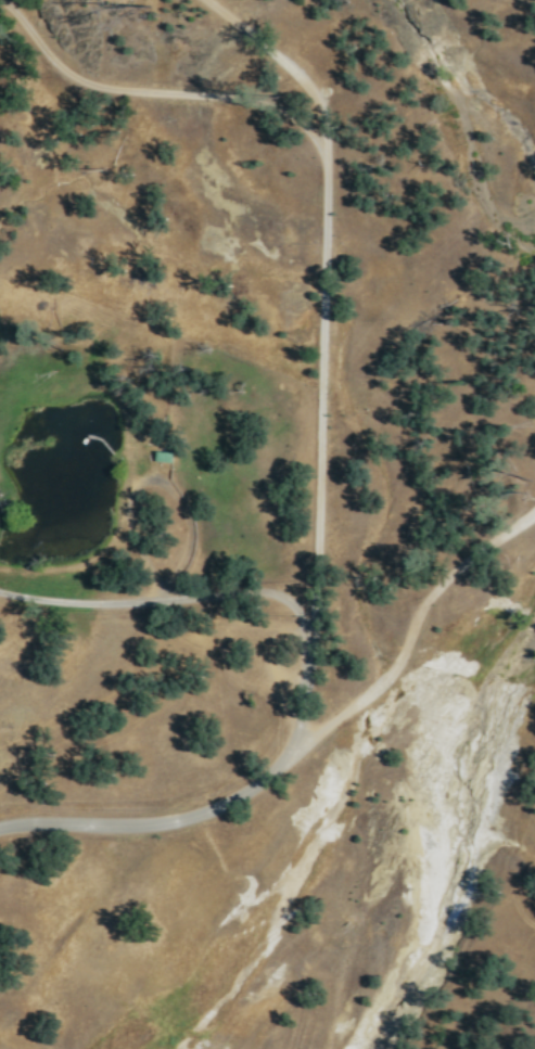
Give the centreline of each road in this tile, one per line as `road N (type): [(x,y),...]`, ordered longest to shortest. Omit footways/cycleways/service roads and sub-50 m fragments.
road 1 (residential): [(0,829),(154,829),(238,803),(307,740),(384,688),(446,591),(481,555),(534,520)]
road 2 (residential): [(307,740),(326,157)]
road 3 (track): [(164,604),(127,511),(128,492),(151,479),(169,486),(184,506),(190,530),(187,557),(163,588)]

